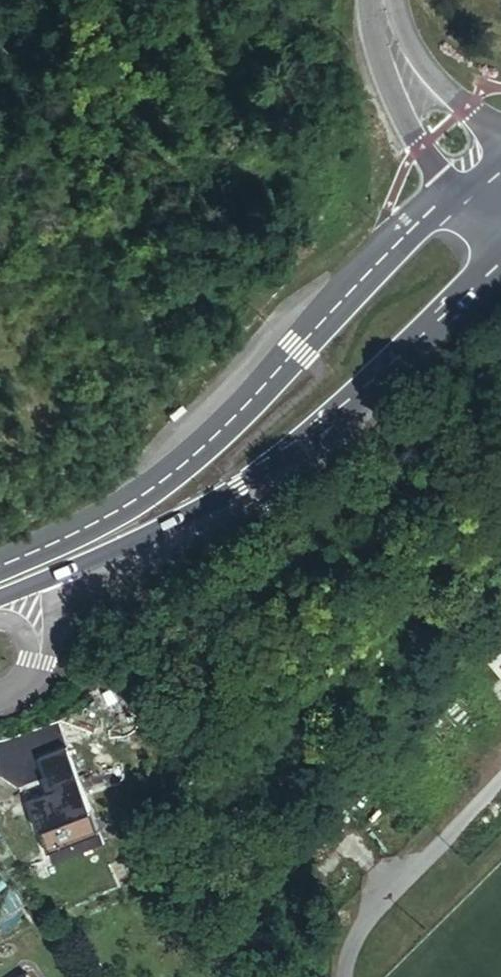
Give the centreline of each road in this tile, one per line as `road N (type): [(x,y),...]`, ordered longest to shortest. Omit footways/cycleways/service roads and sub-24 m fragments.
road 1 (primary): [(459,195),(407,235),(176,471),(118,513),(0,569)]
road 2 (primary): [(59,575),(240,488),(294,450),(500,262)]
road 3 (tertiary): [(378,0),(371,22),(405,123),(459,195)]
road 4 (tertiary): [(500,146),(424,59),(392,0)]
road 5 (residential): [(5,692),(48,662),(59,575)]

